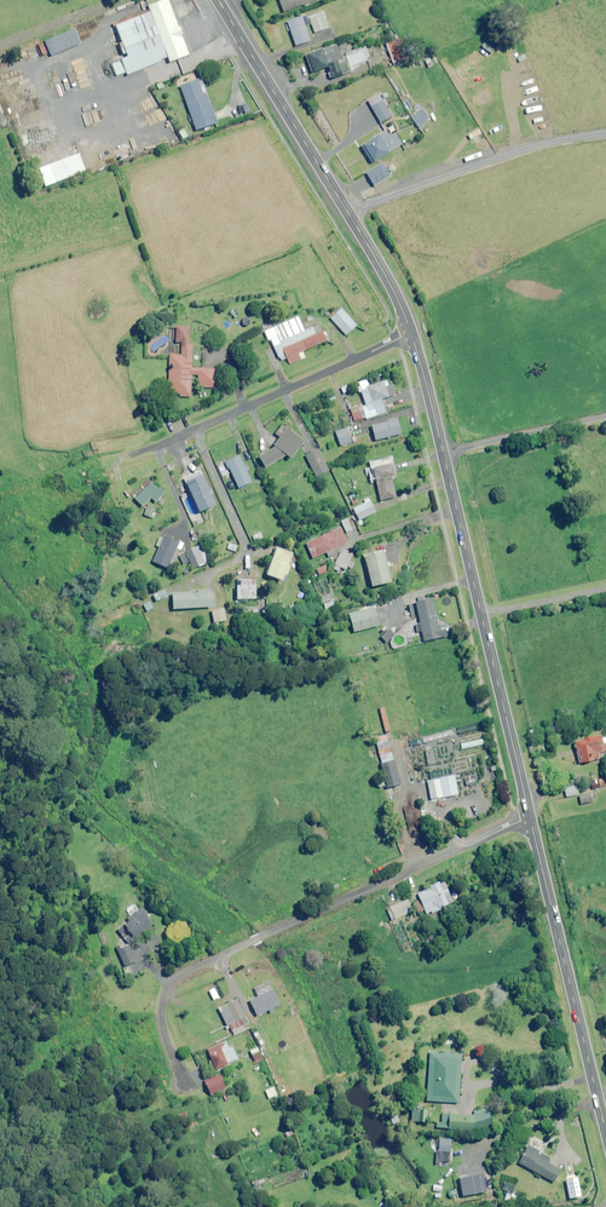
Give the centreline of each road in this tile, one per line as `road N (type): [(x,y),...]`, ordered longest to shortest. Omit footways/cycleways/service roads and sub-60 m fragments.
road 1 (residential): [(184,1084),(161,1005),(183,974),(530,817)]
road 2 (primary): [(411,332),(530,817)]
road 3 (primary): [(218,0),(381,264),(411,332)]
road 4 (primary): [(530,817),(605,1130)]
road 5 (residential): [(131,455),(411,332)]

